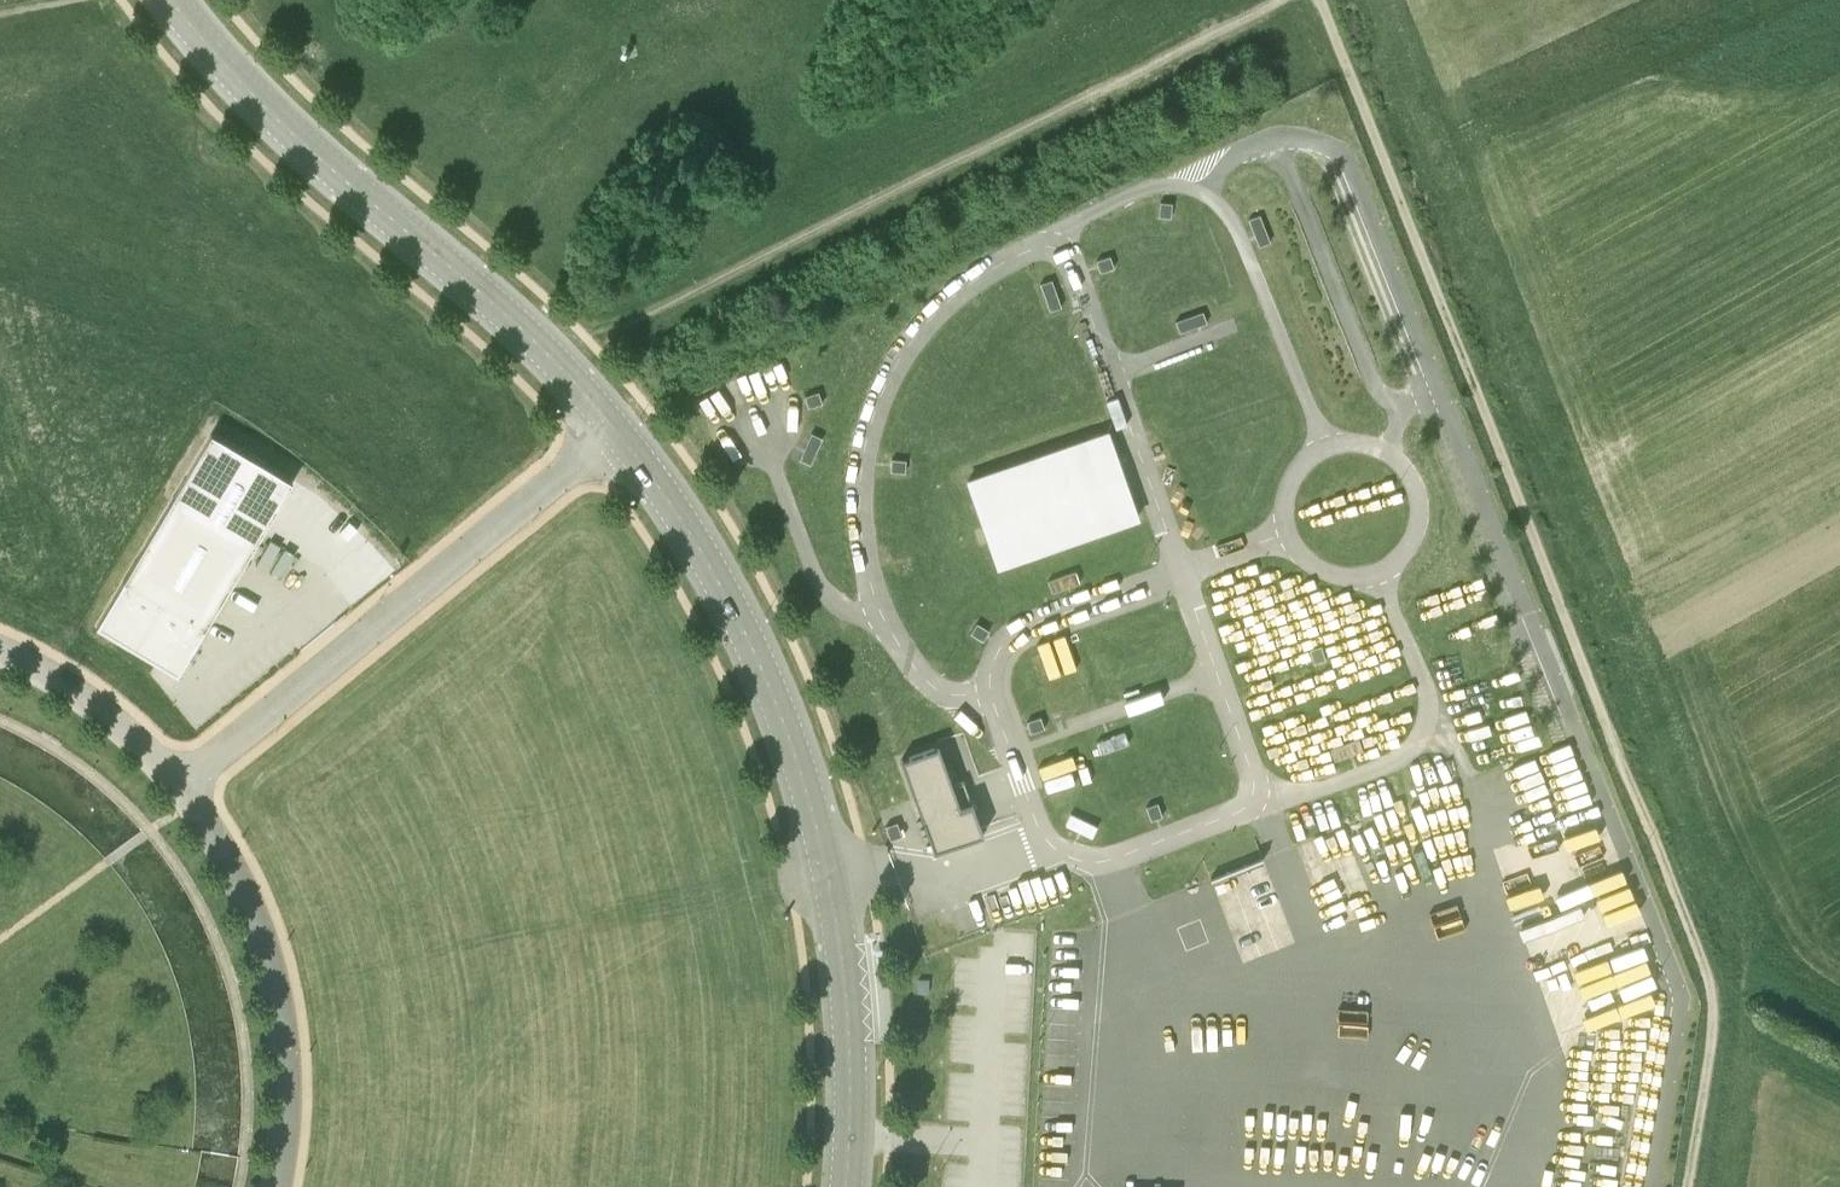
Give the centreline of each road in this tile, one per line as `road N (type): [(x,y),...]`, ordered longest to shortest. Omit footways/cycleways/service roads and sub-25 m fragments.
road 1 (track): [(1688,1186),(1714,1027),(1707,971),(1320,0)]
road 2 (track): [(1279,0),(555,361)]
road 3 (tertiary): [(851,1186),(845,947),(793,735),(753,636),(620,431)]
road 4 (tertiary): [(620,431),(555,361),(241,81),(166,0)]
road 5 (unclassified): [(186,779),(315,684),(620,431)]
road 6 (unclassified): [(1055,246),(1036,244),(978,276),(915,331),(886,382),(864,444),(861,487),(863,539),(884,619)]
road 7 (unclassified): [(1650,1186),(1679,982),(1593,770)]
road 8 (unclassified): [(279,1186),(290,1098),(278,993),(260,924),(186,779)]
road 9 (unclassified): [(1593,770),(1442,390)]
road 10 (unclassified): [(1181,574),(1070,257),(1055,246)]
road 11 (unclassified): [(1442,390),(1349,155),(1308,139),(1280,142)]
road 12 (unclassified): [(1408,404),(1377,385),(1280,142)]
road 13 (unclassified): [(1194,188),(1236,229),(1326,448)]
road 14 (unclassified): [(756,420),(828,594),(844,608),(884,619)]
road 15 (unclassified): [(1181,574),(1263,808)]
road 16 (unclassified): [(991,694),(990,667),(1014,634),(1181,574)]
road 17 (unclassified): [(1115,861),(1076,861),(1041,835),(991,694)]
road 18 (unclassified): [(186,779),(109,710),(0,649)]
road 19 (unclassified): [(1415,747),(1389,766),(1263,808)]
road 20 (unclassified): [(1055,246),(1078,218),(1140,187),(1194,188)]
road 21 (unclassified): [(1263,808),(1115,861)]
road 22 (unclassified): [(1378,577),(1401,562),(1422,513),(1417,487),(1387,454)]
road 23 (unclassified): [(884,619),(938,694),(991,694)]
road 24 (unclassified): [(1263,808),(1314,939)]
road 25 (unclassified): [(1378,577),(1429,696)]

